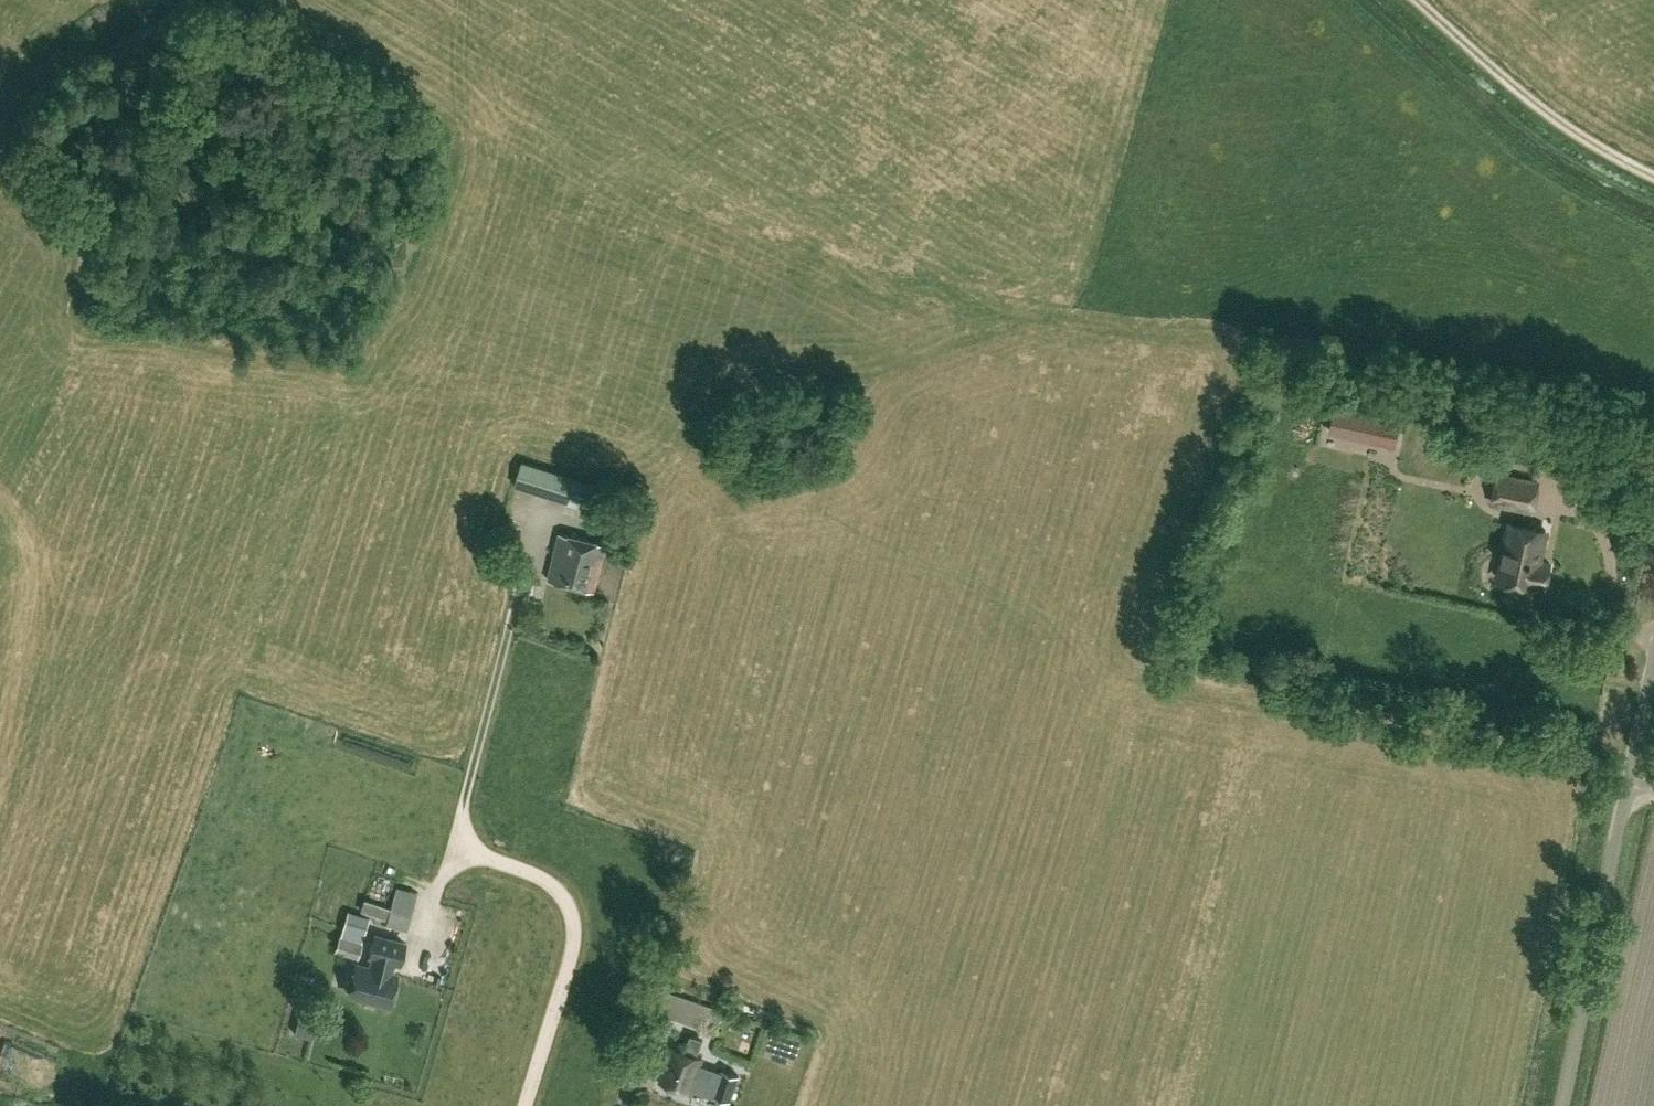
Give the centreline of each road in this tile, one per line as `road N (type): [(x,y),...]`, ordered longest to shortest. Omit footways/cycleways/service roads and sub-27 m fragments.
road 1 (unclassified): [(1562,1105),(1653,672)]
road 2 (track): [(1653,176),(1539,110),(1420,0)]

